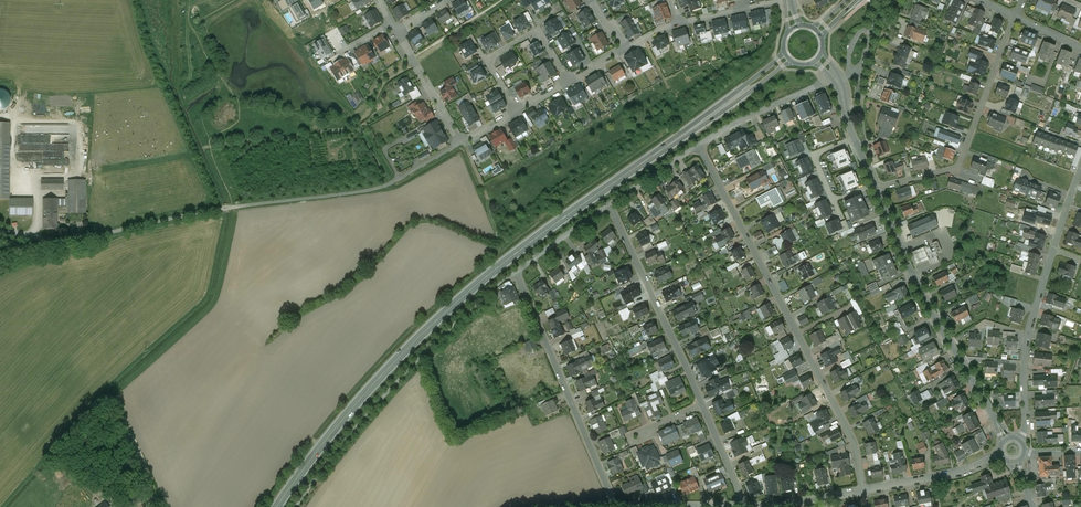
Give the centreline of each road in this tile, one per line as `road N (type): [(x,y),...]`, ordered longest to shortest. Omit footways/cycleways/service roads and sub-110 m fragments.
road 1 (secondary): [(278,506),(345,417),(437,320),(787,58)]
road 2 (residential): [(459,146),(365,192),(219,209),(64,245),(0,232)]
road 3 (residential): [(693,506),(614,503),(516,272),(609,205)]
road 4 (residential): [(698,145),(854,443),(863,490)]
road 5 (residential): [(609,205),(743,506)]
road 6 (track): [(296,506),(405,374),(516,272)]
road 7 (tertiary): [(1006,439),(915,281),(875,190)]
road 8 (residential): [(875,190),(959,165),(1015,16)]
road 9 (residential): [(1020,440),(1024,353),(1052,250)]
road 10 (residential): [(517,112),(487,60),(526,37),(539,30),(568,82)]
road 11 (residential): [(698,145),(837,78)]
road 12 (residential): [(397,33),(459,146)]
road 13 (residential): [(863,490),(743,506)]

